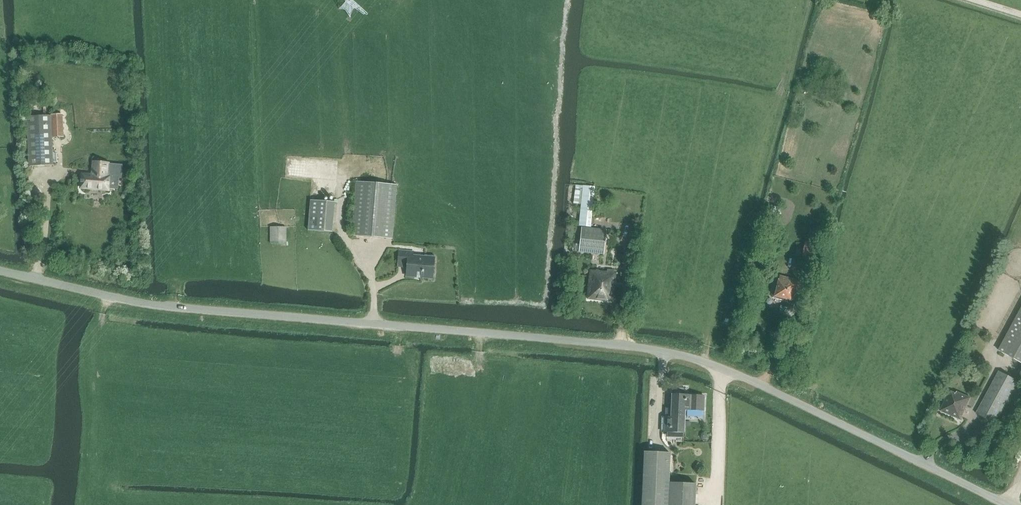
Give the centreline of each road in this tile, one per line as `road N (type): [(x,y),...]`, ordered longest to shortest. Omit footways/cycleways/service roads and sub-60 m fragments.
road 1 (tertiary): [(1005,504),(764,388),(674,355),(135,303),(0,272)]

